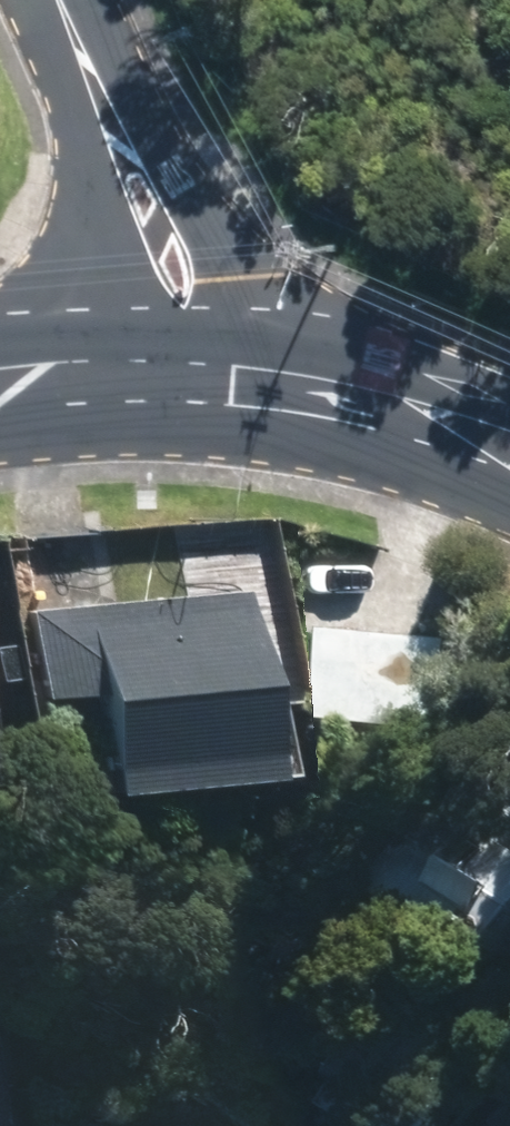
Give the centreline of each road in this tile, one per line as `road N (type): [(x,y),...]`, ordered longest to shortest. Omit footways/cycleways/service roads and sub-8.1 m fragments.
road 1 (residential): [(65,0),(184,280),(218,384)]
road 2 (secondary): [(218,384),(368,403),(509,442)]
road 3 (secondary): [(0,388),(128,379),(218,384)]

